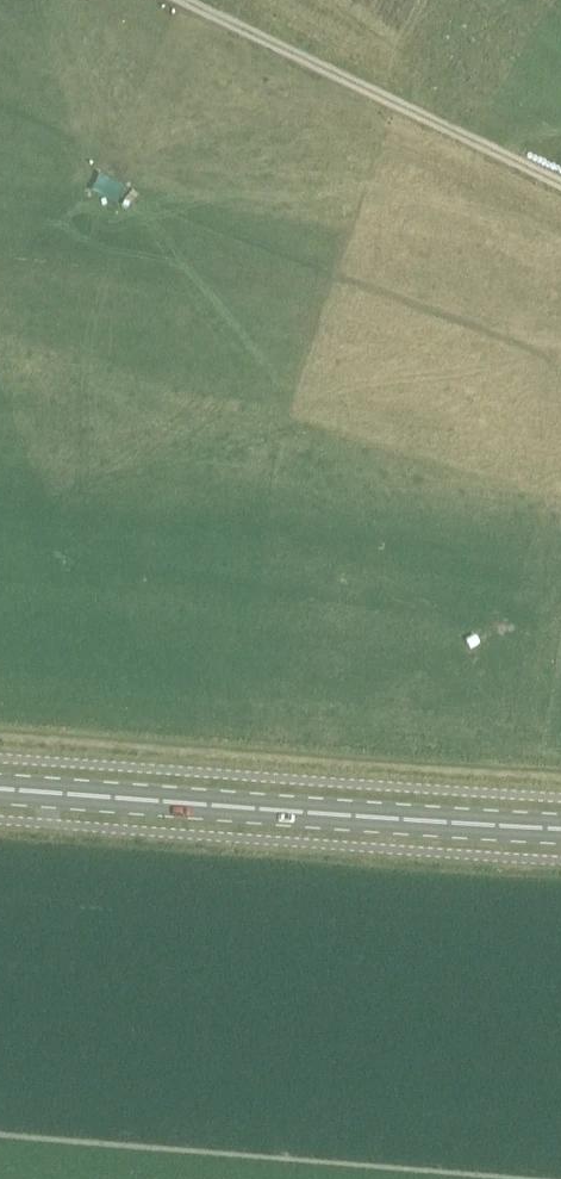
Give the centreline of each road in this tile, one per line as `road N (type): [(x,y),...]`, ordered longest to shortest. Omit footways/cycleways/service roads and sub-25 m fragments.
road 1 (tertiary): [(560,829),(0,788)]
road 2 (track): [(560,186),(179,0)]

